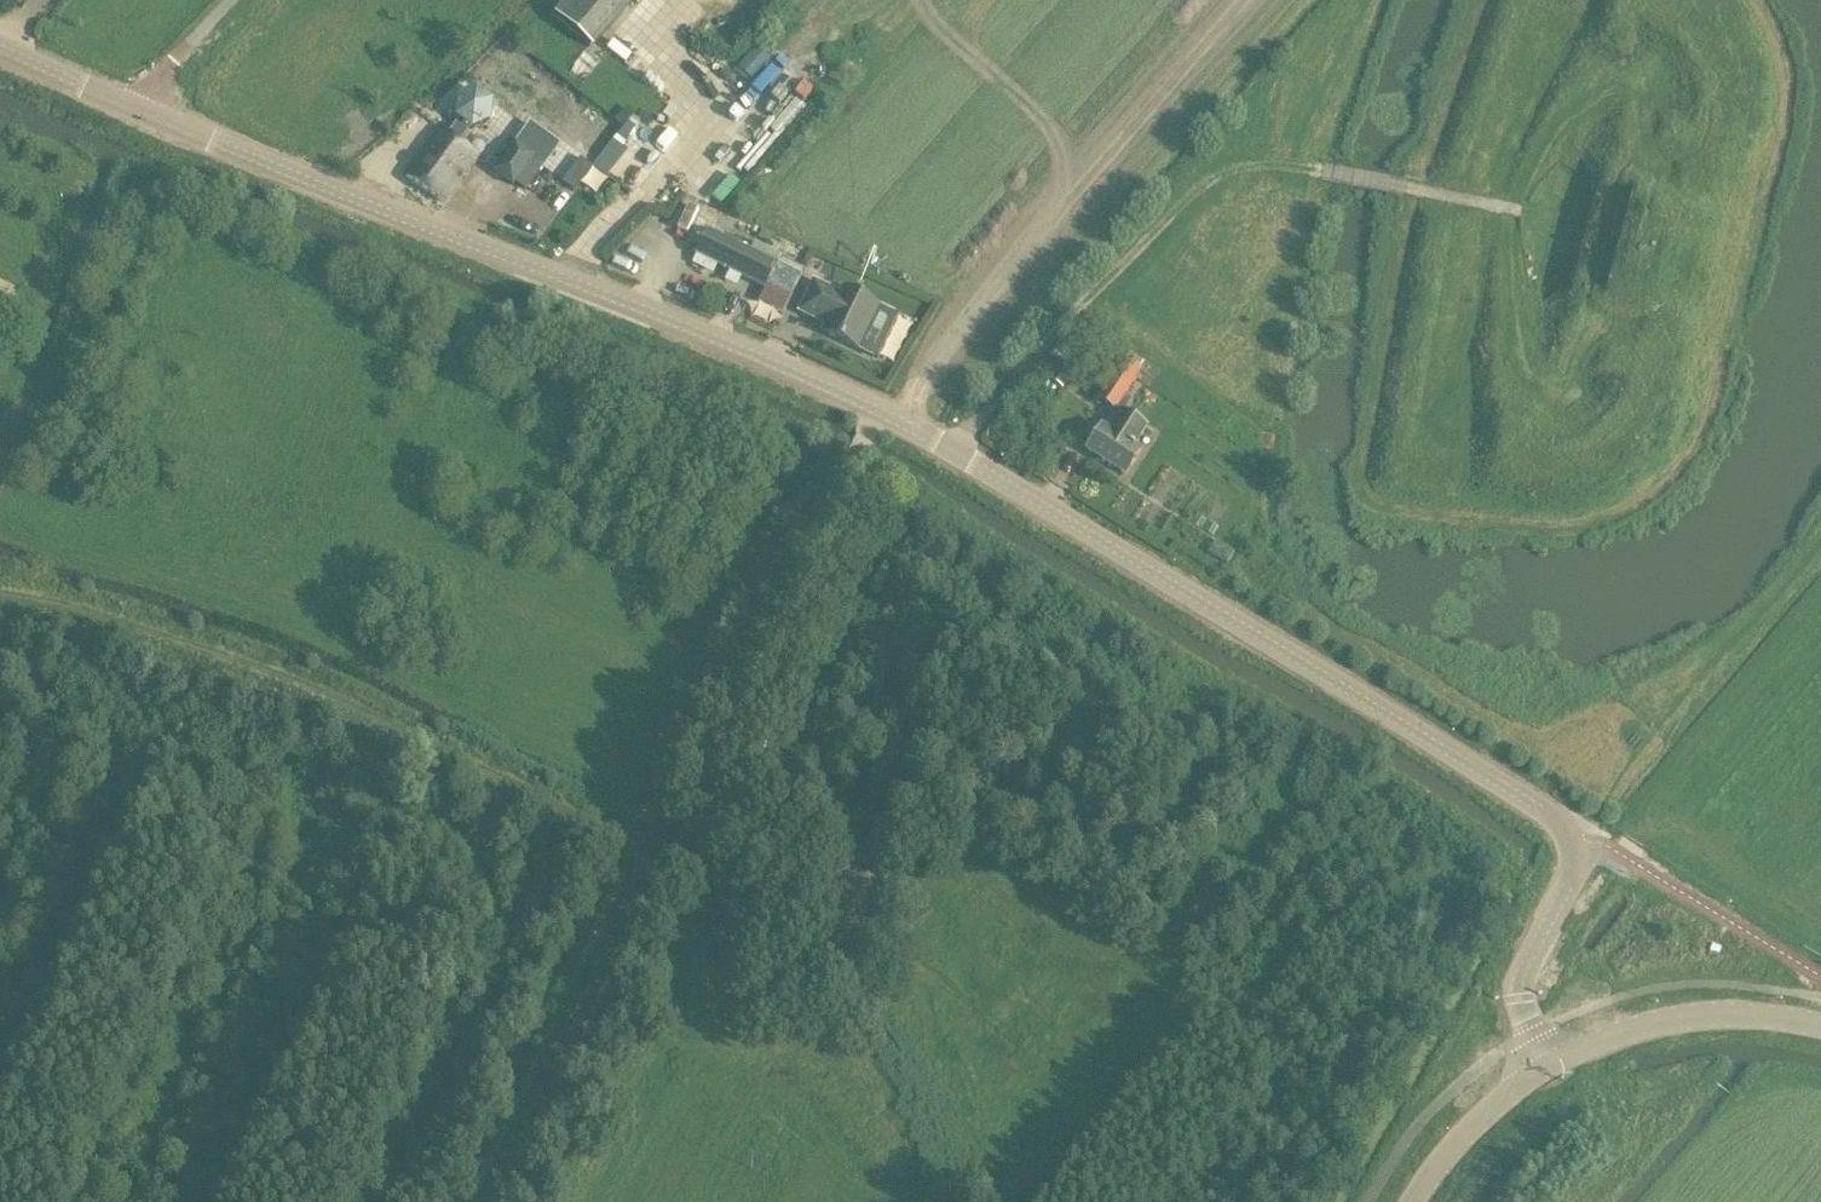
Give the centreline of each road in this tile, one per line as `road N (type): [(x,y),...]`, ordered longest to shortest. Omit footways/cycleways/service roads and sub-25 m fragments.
road 1 (unclassified): [(0,50),(879,410),(1421,734),(1568,828),(1576,842)]
road 2 (track): [(1754,0),(1784,78),(1781,124),(1712,409),(1673,479),(1631,512),(1562,531),(1389,511),(1364,488),(1362,471)]
road 3 (track): [(953,448),(1036,348),(1185,196),(1219,174),(1270,166),(1330,174),(1581,229)]
road 4 (track): [(499,1201),(650,889),(660,849),(686,827),(707,775)]
road 5 (track): [(1580,419),(1520,371),(1508,338),(1509,213),(1551,125),(1577,102),(1659,67)]
road 6 (track): [(1436,450),(1490,208),(1545,19)]
road 7 (track): [(858,456),(707,775)]
road 8 (track): [(1362,471),(1425,192)]
road 9 (tertiary): [(1820,1027),(1766,1017),(1689,1018),(1624,1034),(1545,1070)]
road 10 (unclassified): [(1545,1070),(1518,984),(1576,869),(1576,842)]
road 11 (track): [(707,775),(716,808),(736,834),(870,931)]
road 12 (track): [(1425,192),(1439,124),(1487,0)]
road 13 (tertiary): [(1413,1201),(1481,1117),(1545,1070)]

